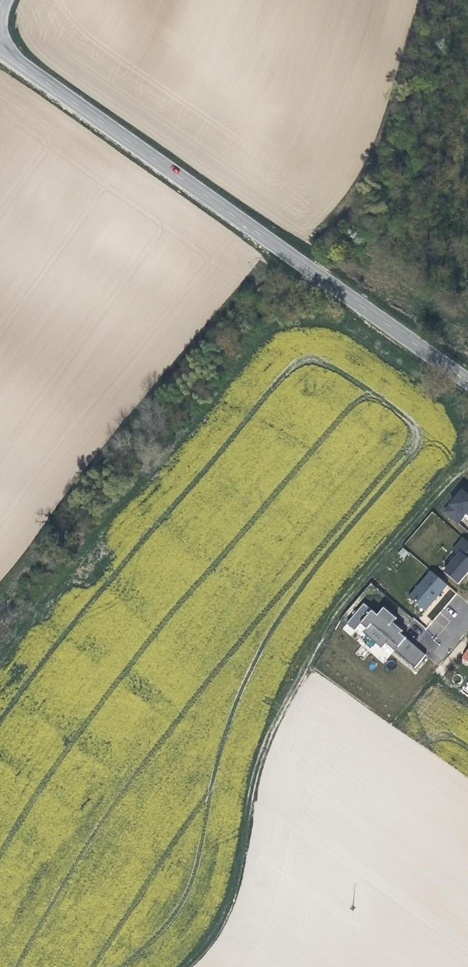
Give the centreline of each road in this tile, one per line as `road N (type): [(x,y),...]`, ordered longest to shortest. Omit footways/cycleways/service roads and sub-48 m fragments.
road 1 (tertiary): [(0,46),(467,380)]
road 2 (track): [(467,477),(356,602),(286,701),(258,760),(224,924),(192,966)]

